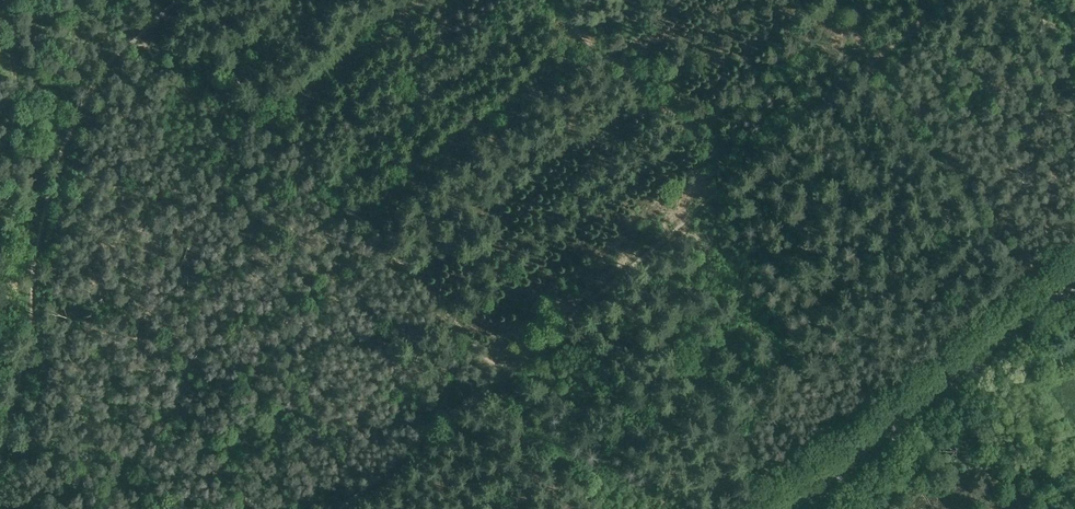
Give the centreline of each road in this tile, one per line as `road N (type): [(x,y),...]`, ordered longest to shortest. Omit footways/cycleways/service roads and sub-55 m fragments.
road 1 (secondary): [(795,508),(1074,278)]

